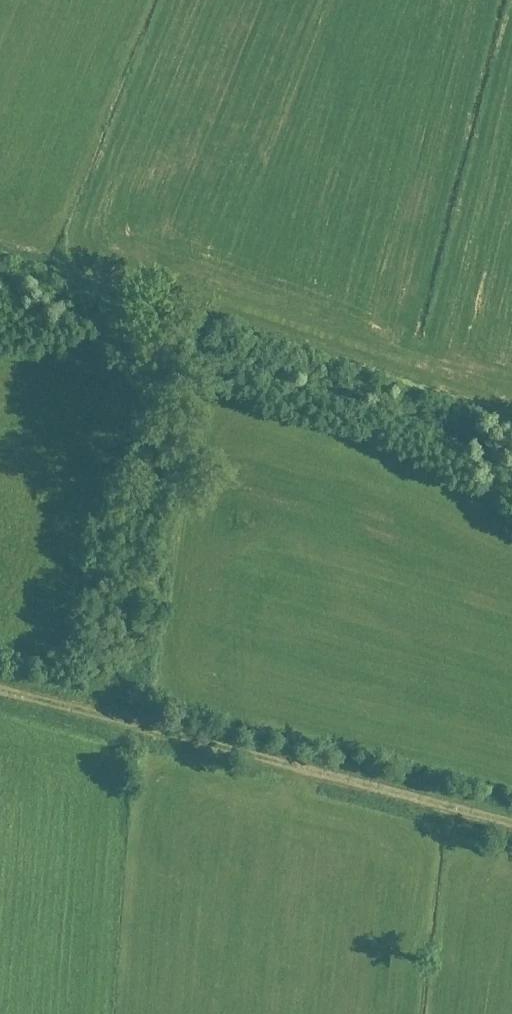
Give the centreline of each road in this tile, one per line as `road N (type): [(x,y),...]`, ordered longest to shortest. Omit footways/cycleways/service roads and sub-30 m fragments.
road 1 (track): [(511,826),(0,692)]

